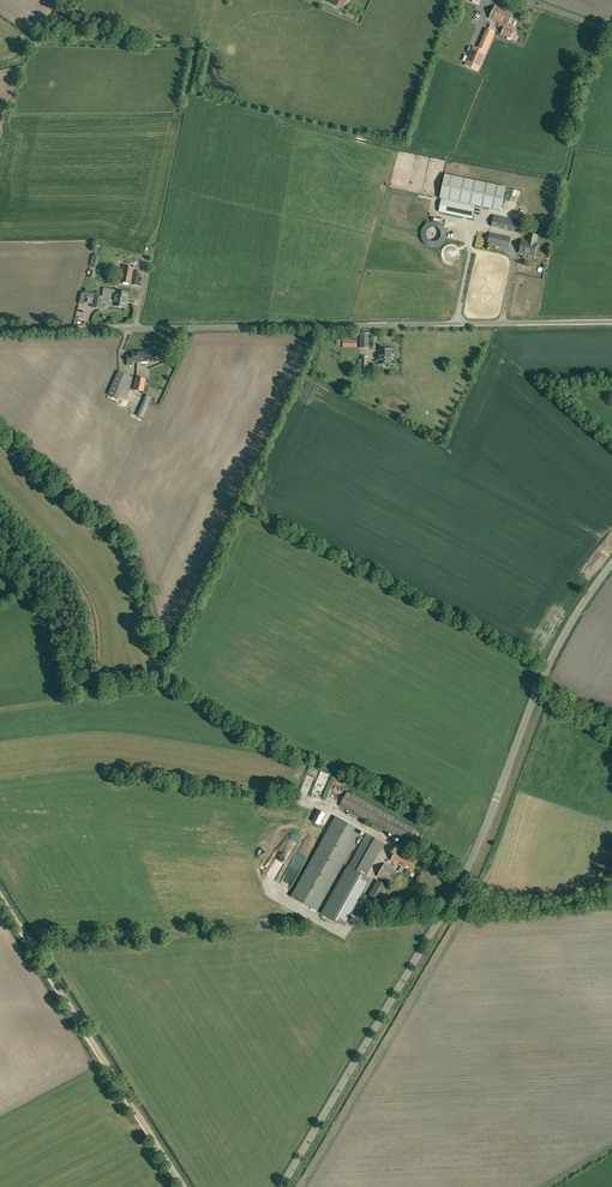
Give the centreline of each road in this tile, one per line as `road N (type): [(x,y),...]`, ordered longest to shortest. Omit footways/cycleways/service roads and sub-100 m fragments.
road 1 (tertiary): [(282,1186),(460,885),(549,666),(611,565)]
road 2 (unclassified): [(611,322),(0,331)]
road 3 (track): [(0,892),(184,1186)]

